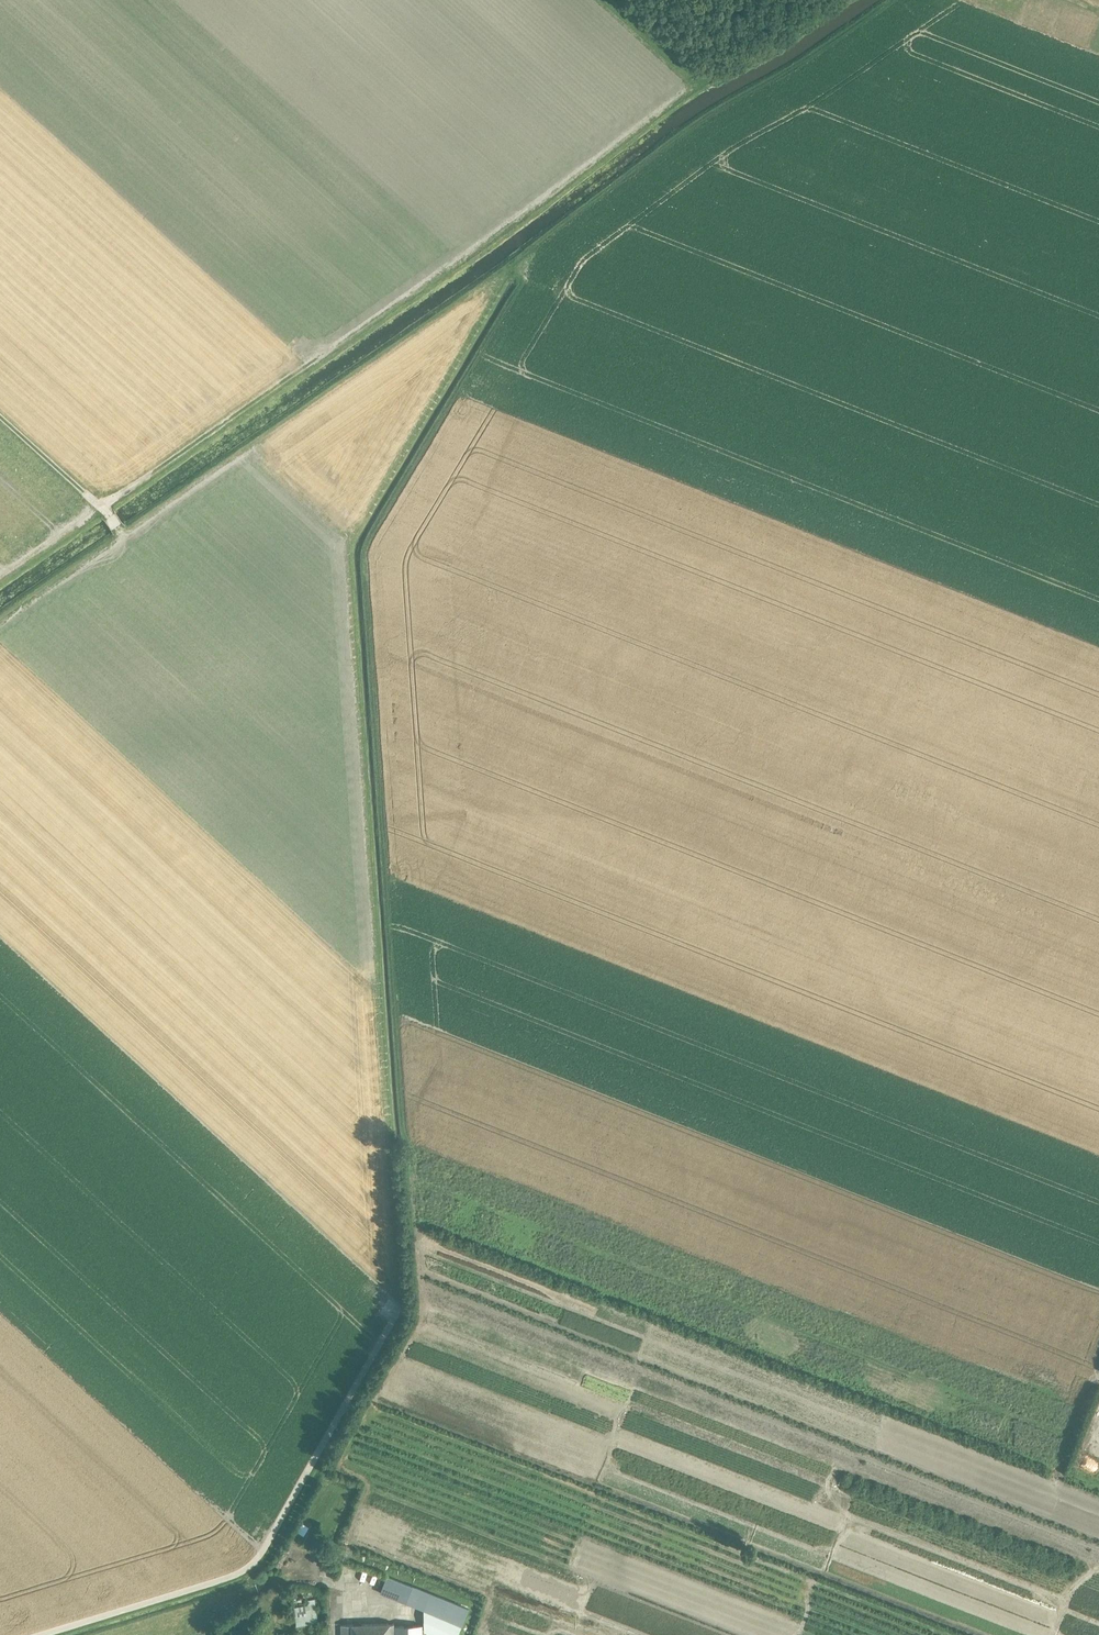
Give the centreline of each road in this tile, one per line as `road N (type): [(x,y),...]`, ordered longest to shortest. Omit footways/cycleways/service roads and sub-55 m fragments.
road 1 (track): [(515,261),(350,543),(403,1300),(249,1569),(39,1634)]
road 2 (track): [(122,532),(460,302),(689,127),(892,0)]
road 3 (track): [(712,81),(101,508)]
road 4 (track): [(0,617),(122,532),(0,415)]

